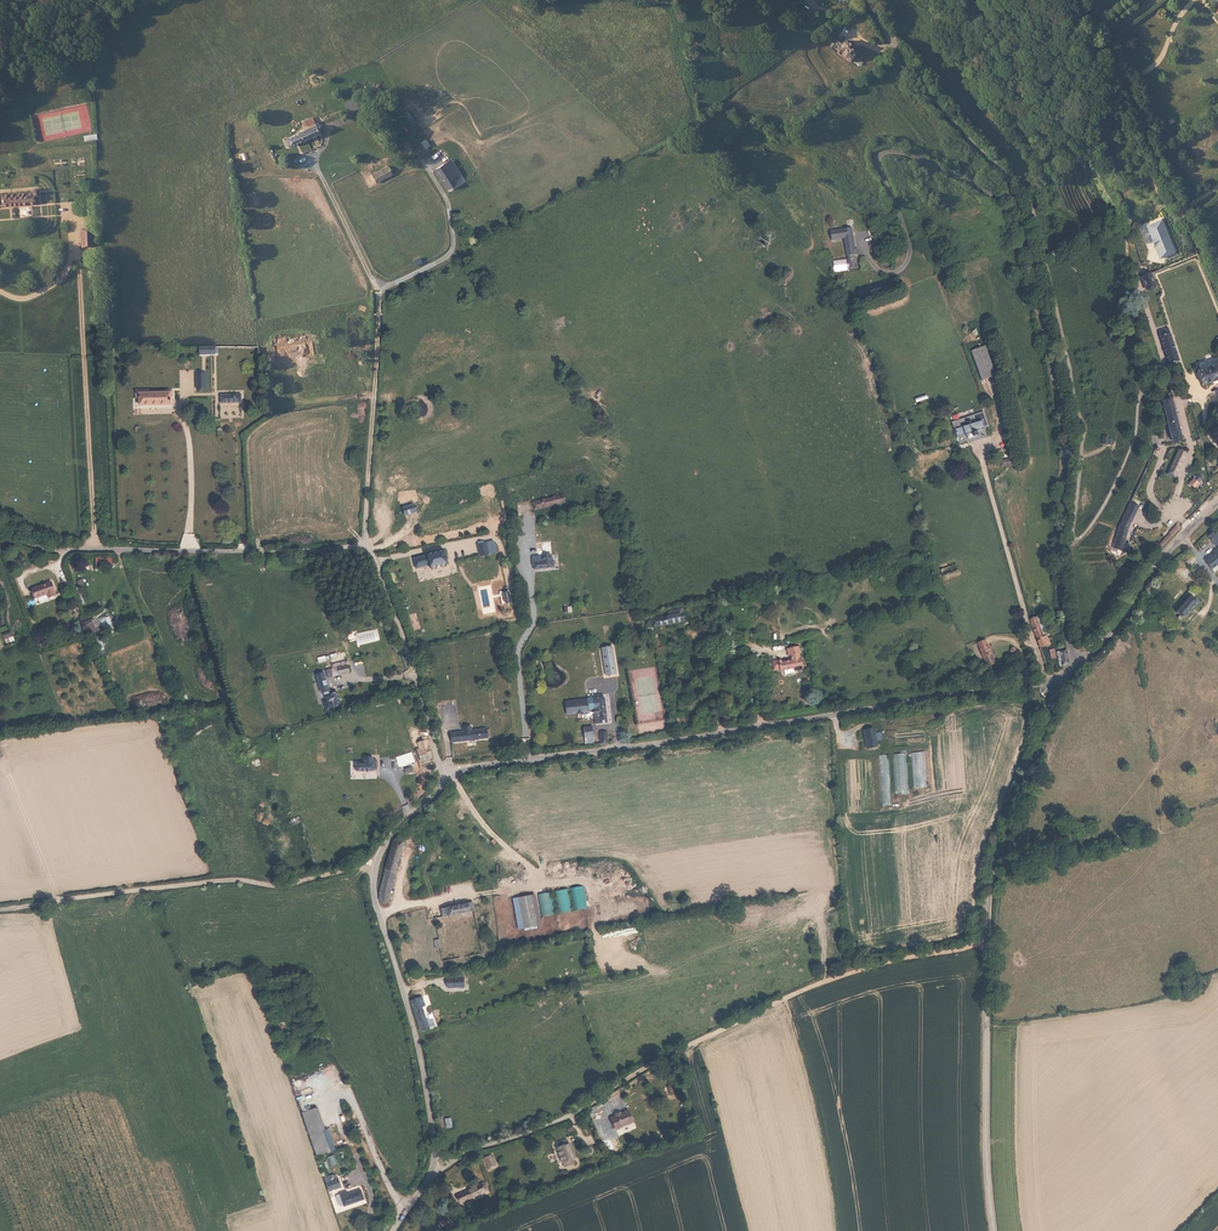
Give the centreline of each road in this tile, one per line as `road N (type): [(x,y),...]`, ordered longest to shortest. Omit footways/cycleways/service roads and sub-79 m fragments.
road 1 (unclassified): [(867,0),(949,121),(996,166),(1021,220),(1064,445),(1059,561),(1076,666)]
road 2 (unclassified): [(1060,683),(459,769),(445,778)]
road 3 (unclassified): [(0,533),(64,549),(367,544),(445,778)]
road 4 (tertiary): [(994,1230),(989,904),(1003,831),(1060,683)]
road 5 (unclassified): [(445,778),(384,842),(374,881),(417,1041),(435,1149),(424,1183),(393,1230)]
road 6 (track): [(376,864),(289,886),(213,882),(0,909)]
road 7 (tertiary): [(1217,296),(1077,0)]
road 8 (tertiary): [(1076,666),(1151,565),(1217,499)]

